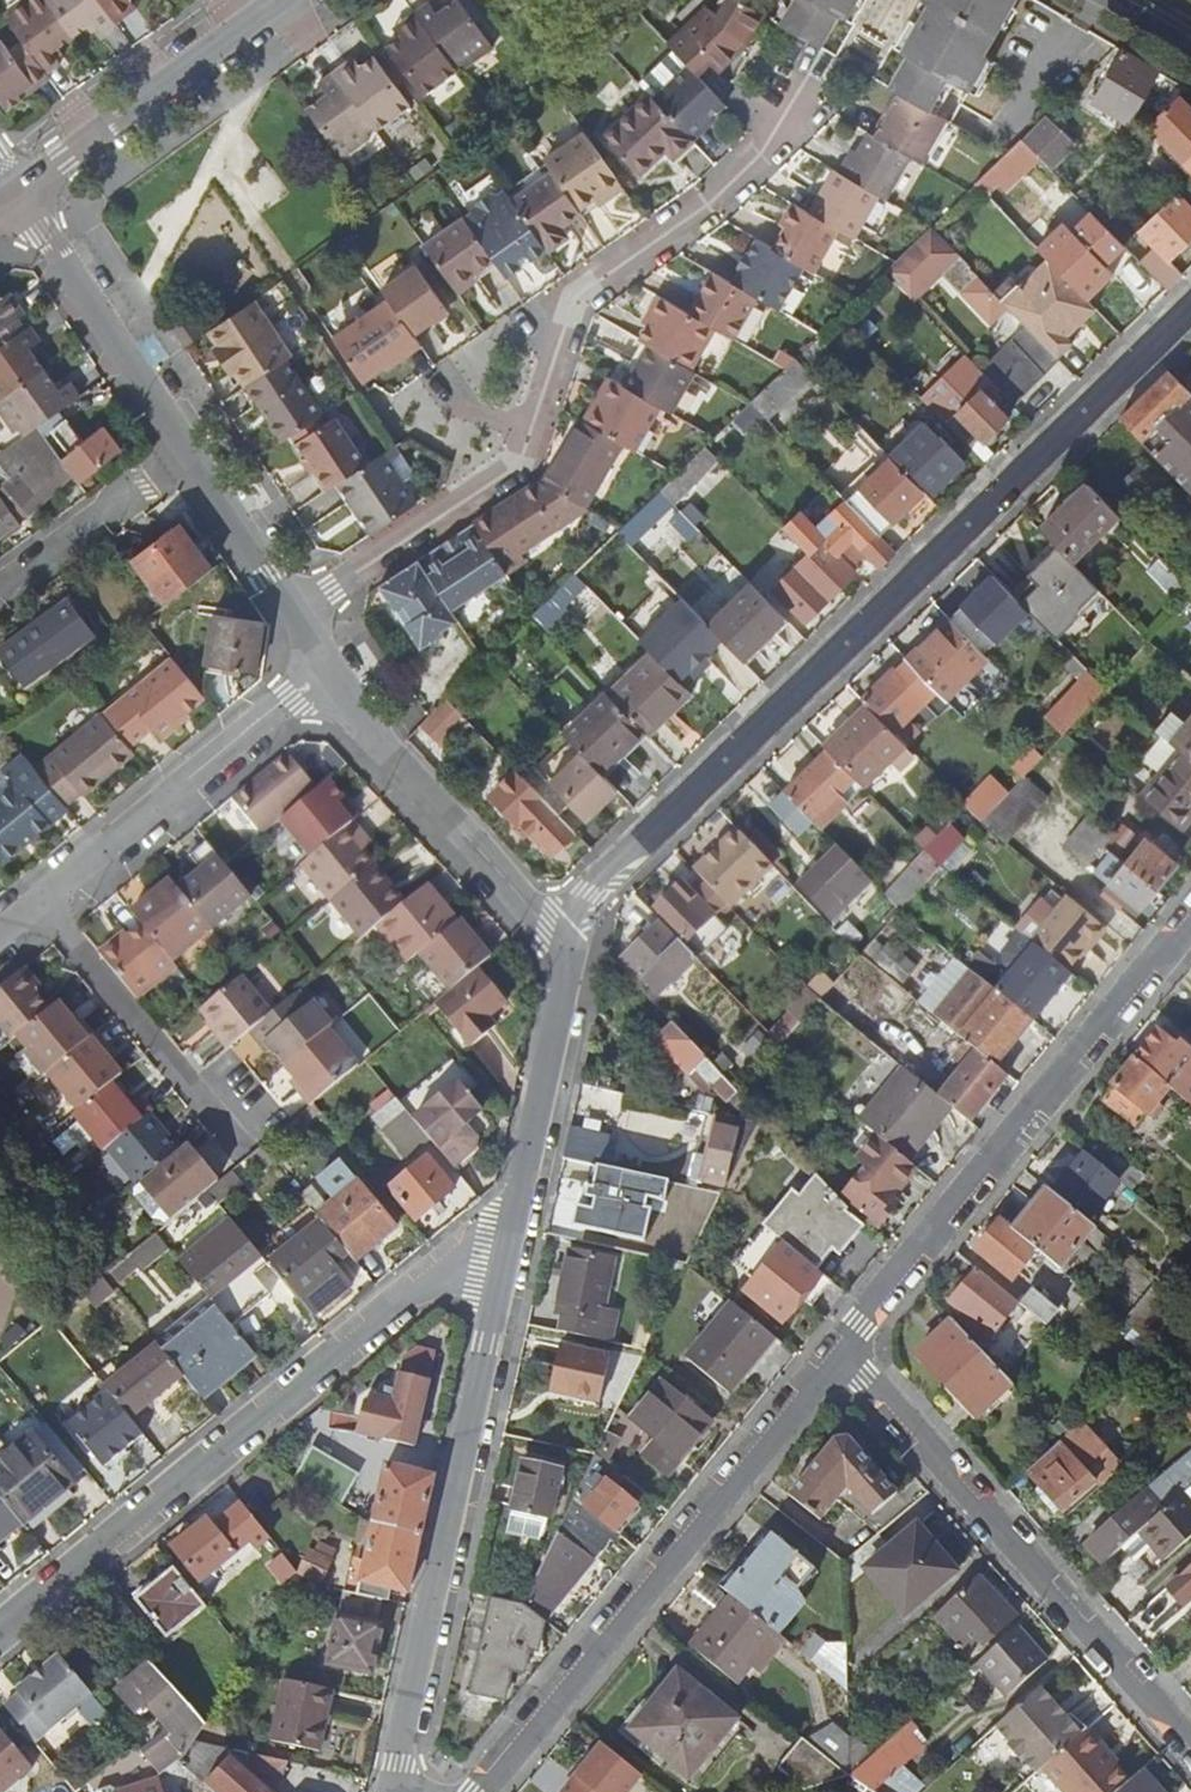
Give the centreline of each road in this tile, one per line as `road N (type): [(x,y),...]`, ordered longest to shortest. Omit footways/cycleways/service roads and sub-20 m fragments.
road 1 (residential): [(1190,302),(590,889),(566,953)]
road 2 (residential): [(299,615),(514,464),(575,292),(708,201),(852,72)]
road 3 (residential): [(514,1211),(0,1633)]
road 4 (residential): [(394,1791),(514,1211)]
road 5 (residential): [(476,1791),(834,1356)]
road 6 (residential): [(834,1356),(1190,920)]
road 7 (residential): [(834,1356),(866,1378),(1190,1744)]
road 8 (residential): [(17,199),(299,615)]
road 9 (residential): [(323,675),(566,953)]
road 10 (residential): [(323,675),(43,905)]
road 11 (residential): [(17,199),(284,0)]
road 12 (residential): [(242,1150),(43,905)]
road 13 (residential): [(514,1211),(566,953)]
road 14 (residential): [(126,495),(0,587)]

